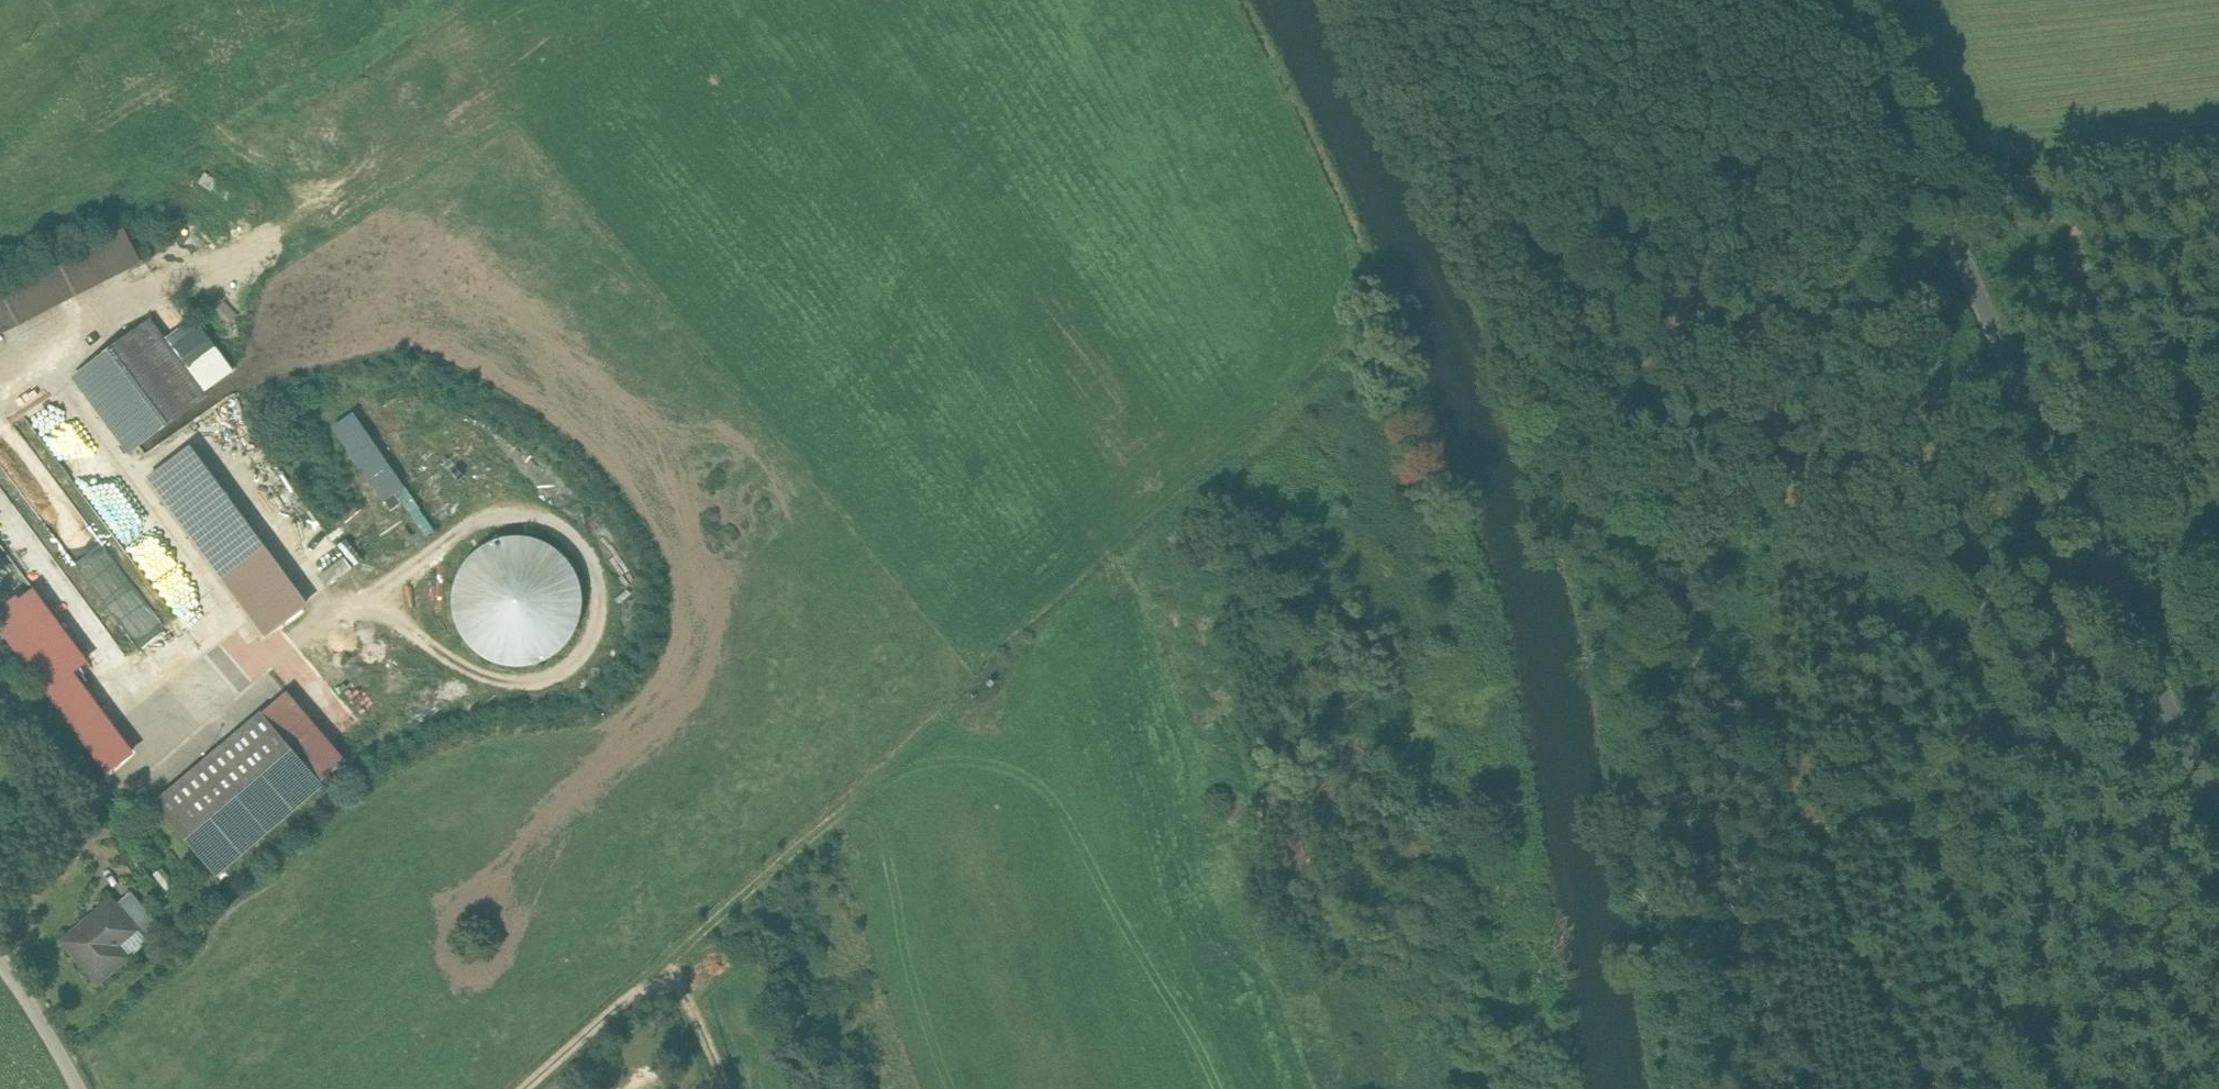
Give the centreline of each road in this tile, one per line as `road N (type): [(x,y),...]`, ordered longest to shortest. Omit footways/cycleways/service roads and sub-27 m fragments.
road 1 (unclassified): [(2218,809),(1846,0)]
road 2 (unclassified): [(81,1088),(0,958)]

